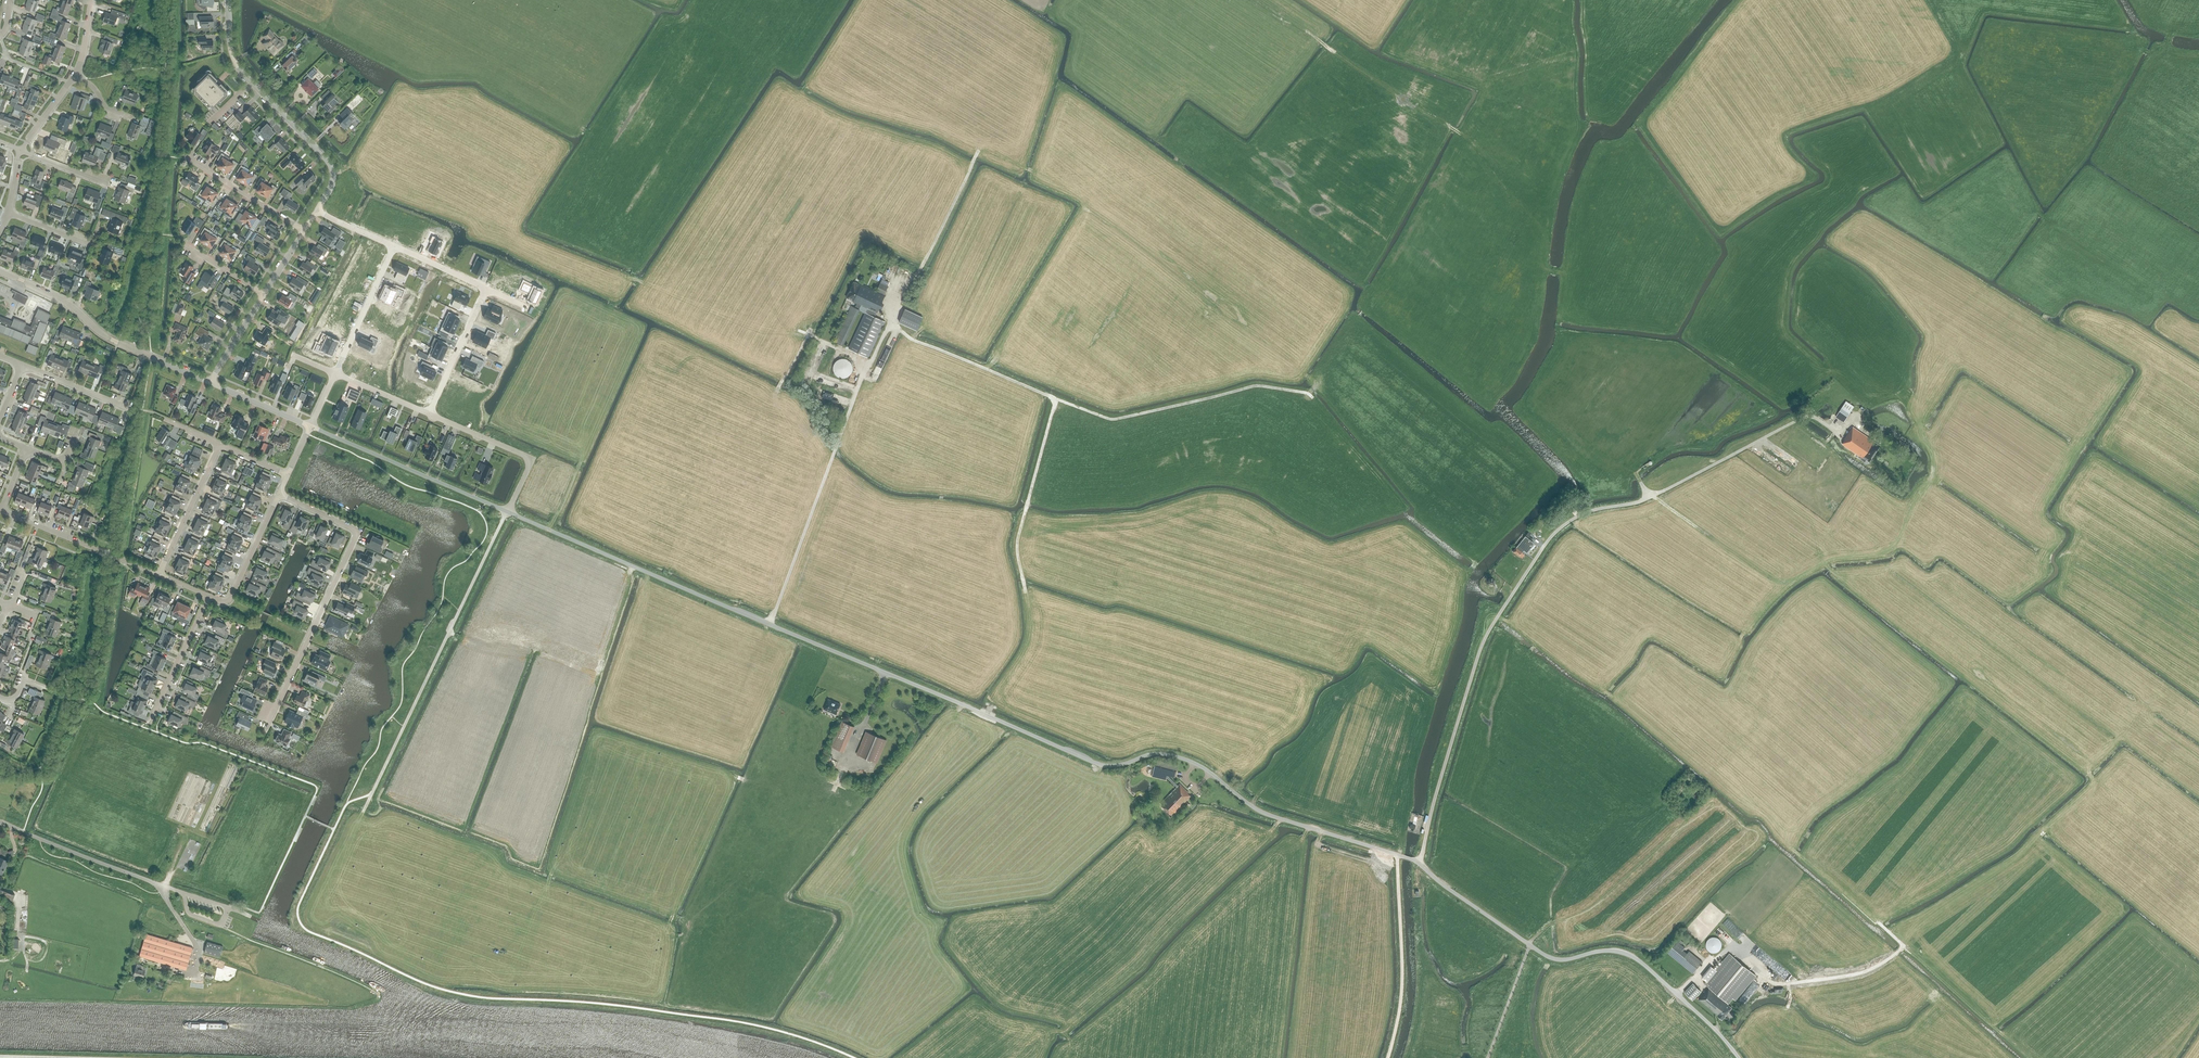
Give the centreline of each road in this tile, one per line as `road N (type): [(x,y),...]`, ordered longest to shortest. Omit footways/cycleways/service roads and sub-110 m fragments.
road 1 (unclassified): [(1418,863),(1262,813),(1186,760),(1155,754),(1098,764),(507,512)]
road 2 (unclassified): [(1418,863),(1482,645),(1554,534),(1593,510),(1650,497),(1802,418),(1816,418),(1839,434)]
road 3 (track): [(892,328),(1109,419),(1256,386),(1313,398)]
road 4 (unclassified): [(1739,1057),(1634,958),(1606,951),(1546,956),(1418,863)]
road 5 (track): [(507,512),(373,792)]
road 6 (residential): [(268,712),(356,535),(279,494)]
road 7 (track): [(1708,962),(1727,947),(1779,984),(1850,976),(1904,946),(1879,923)]
road 8 (unclassified): [(316,211),(331,186),(330,163),(236,64),(228,0)]
road 9 (unclassified): [(211,383),(109,338),(67,303),(0,271)]
road 10 (unclassified): [(507,512),(311,426)]
road 11 (track): [(1398,855),(1402,994),(1388,1057)]
road 12 (track): [(1026,592),(1018,539),(1056,399)]
road 13 (unclassified): [(162,886),(0,822)]
road 14 (track): [(801,332),(872,363),(909,274)]
road 15 (residential): [(507,512),(533,458),(429,414)]
road 16 (residential): [(159,574),(1,510)]
road 17 (track): [(979,150),(921,268),(909,274)]
road 18 (residential): [(159,574),(220,445)]
road 19 (residential): [(335,374),(394,246)]
road 20 (residential): [(149,723),(208,596)]
road 21 (residential): [(208,596),(229,600),(279,494)]
road 22 (residential): [(304,230),(186,158)]
road 23 (residential): [(429,414),(487,289)]

